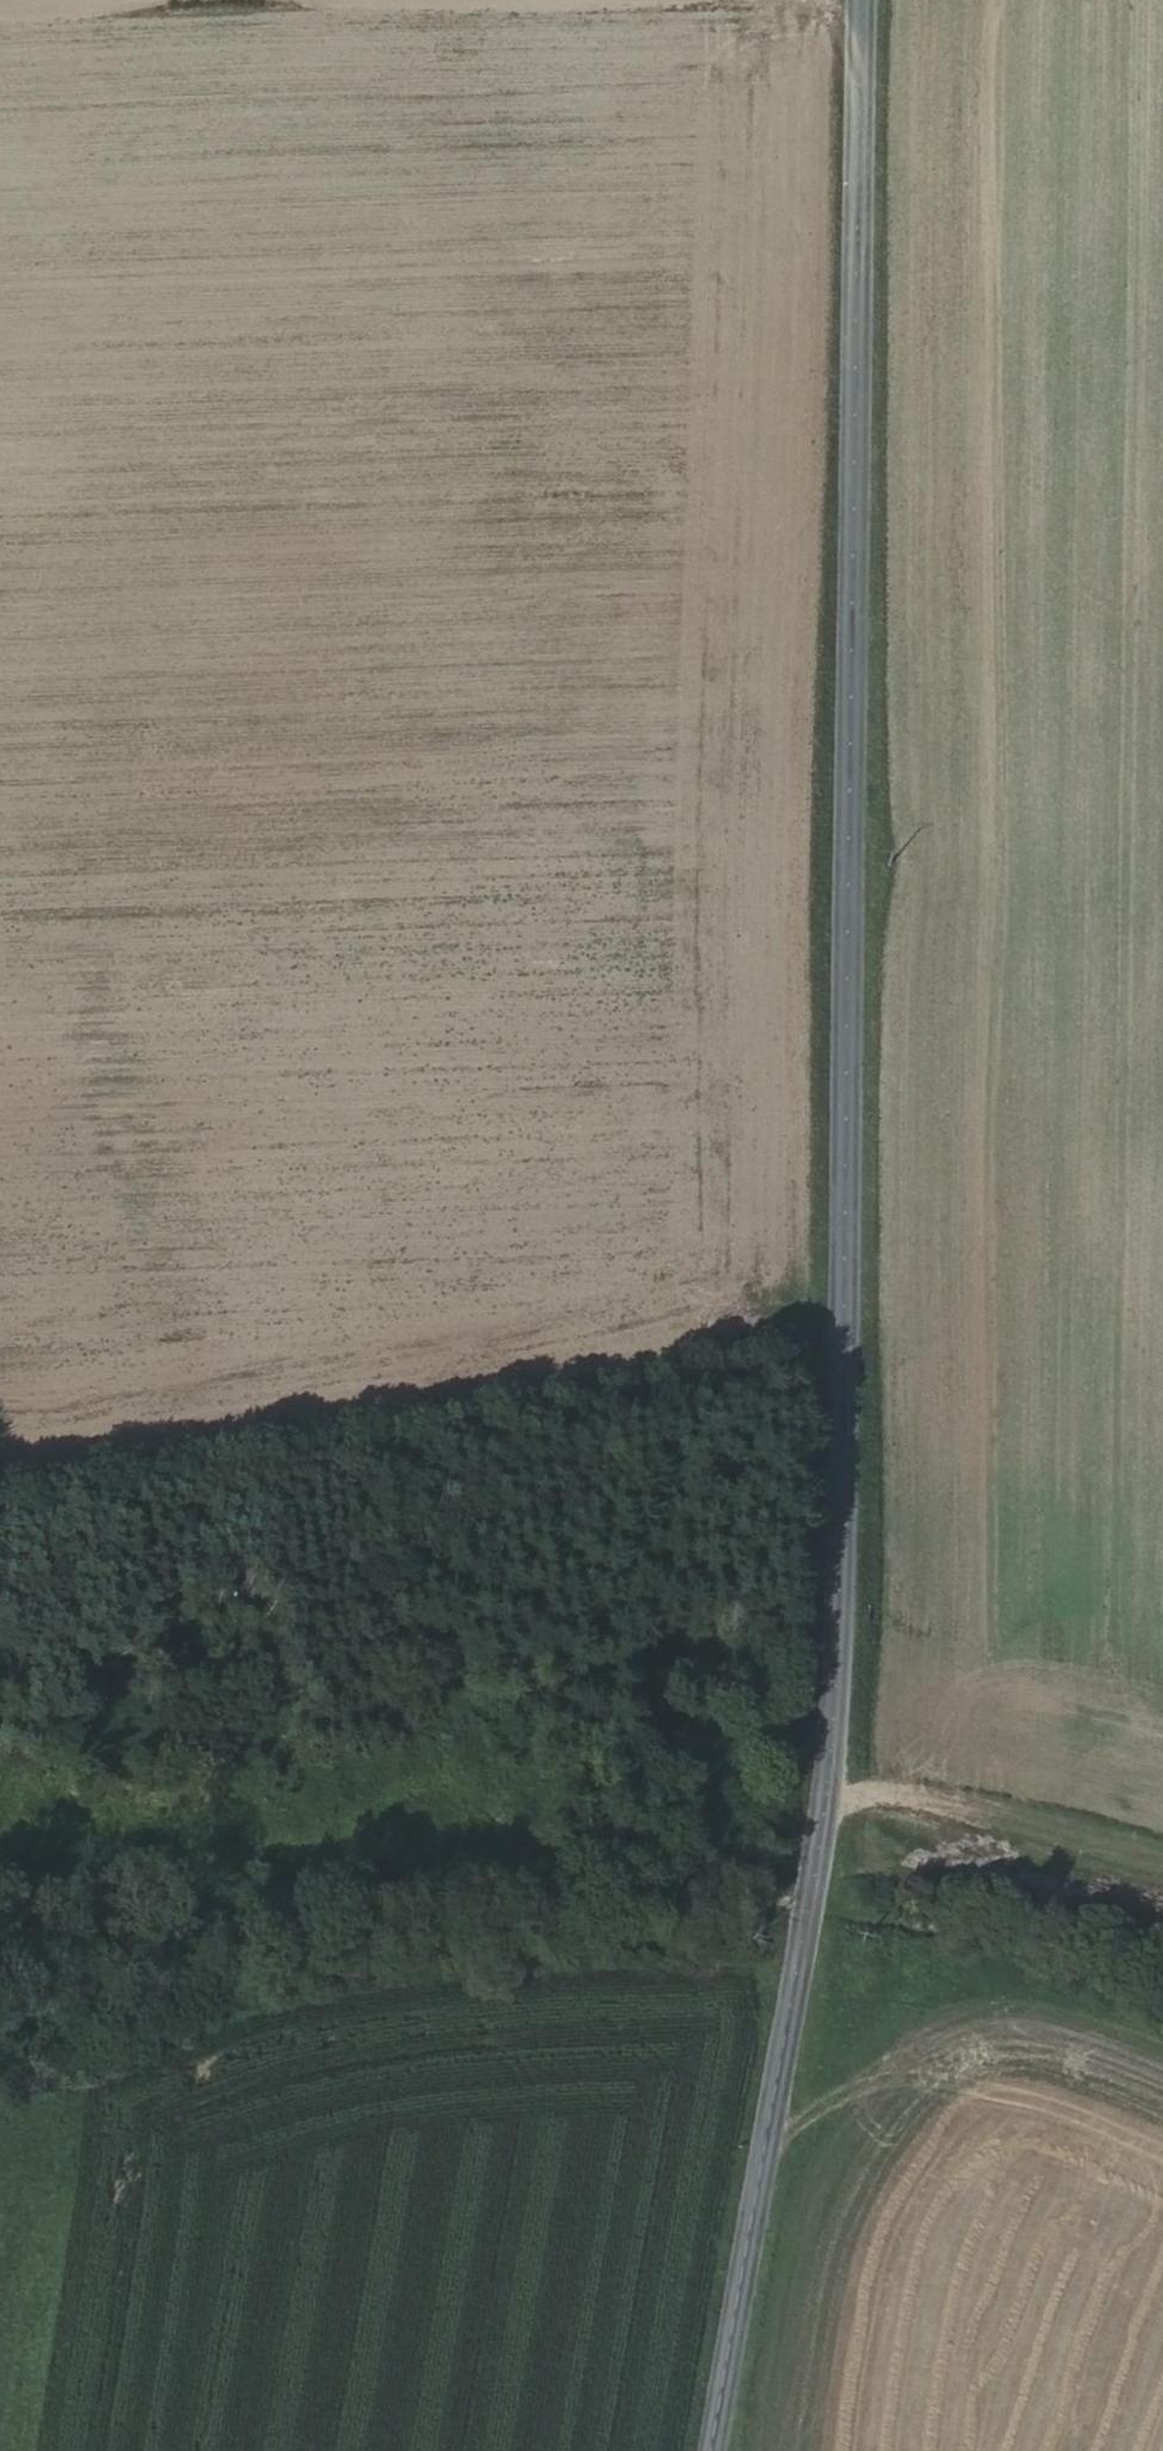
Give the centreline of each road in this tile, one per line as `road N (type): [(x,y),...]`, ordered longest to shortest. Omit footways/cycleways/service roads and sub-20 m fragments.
road 1 (tertiary): [(704,2450),(803,1907),(839,1459),(857,0)]
road 2 (track): [(0,1902),(106,1885),(399,1867),(803,1907),(1162,1991)]

